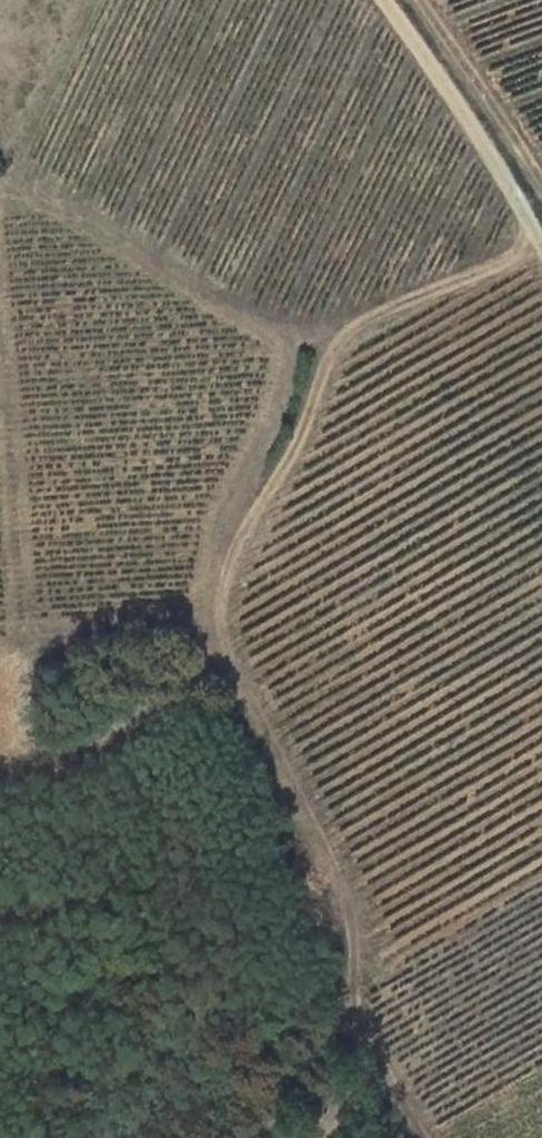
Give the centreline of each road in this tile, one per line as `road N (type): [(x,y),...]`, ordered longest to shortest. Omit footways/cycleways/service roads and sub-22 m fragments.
road 1 (track): [(532,219),(513,259),(347,330),(319,370),(301,433),(241,530),(227,588),(223,624),(346,896),(364,1028),(427,1137)]
road 2 (track): [(541,238),(450,90),(381,0)]

